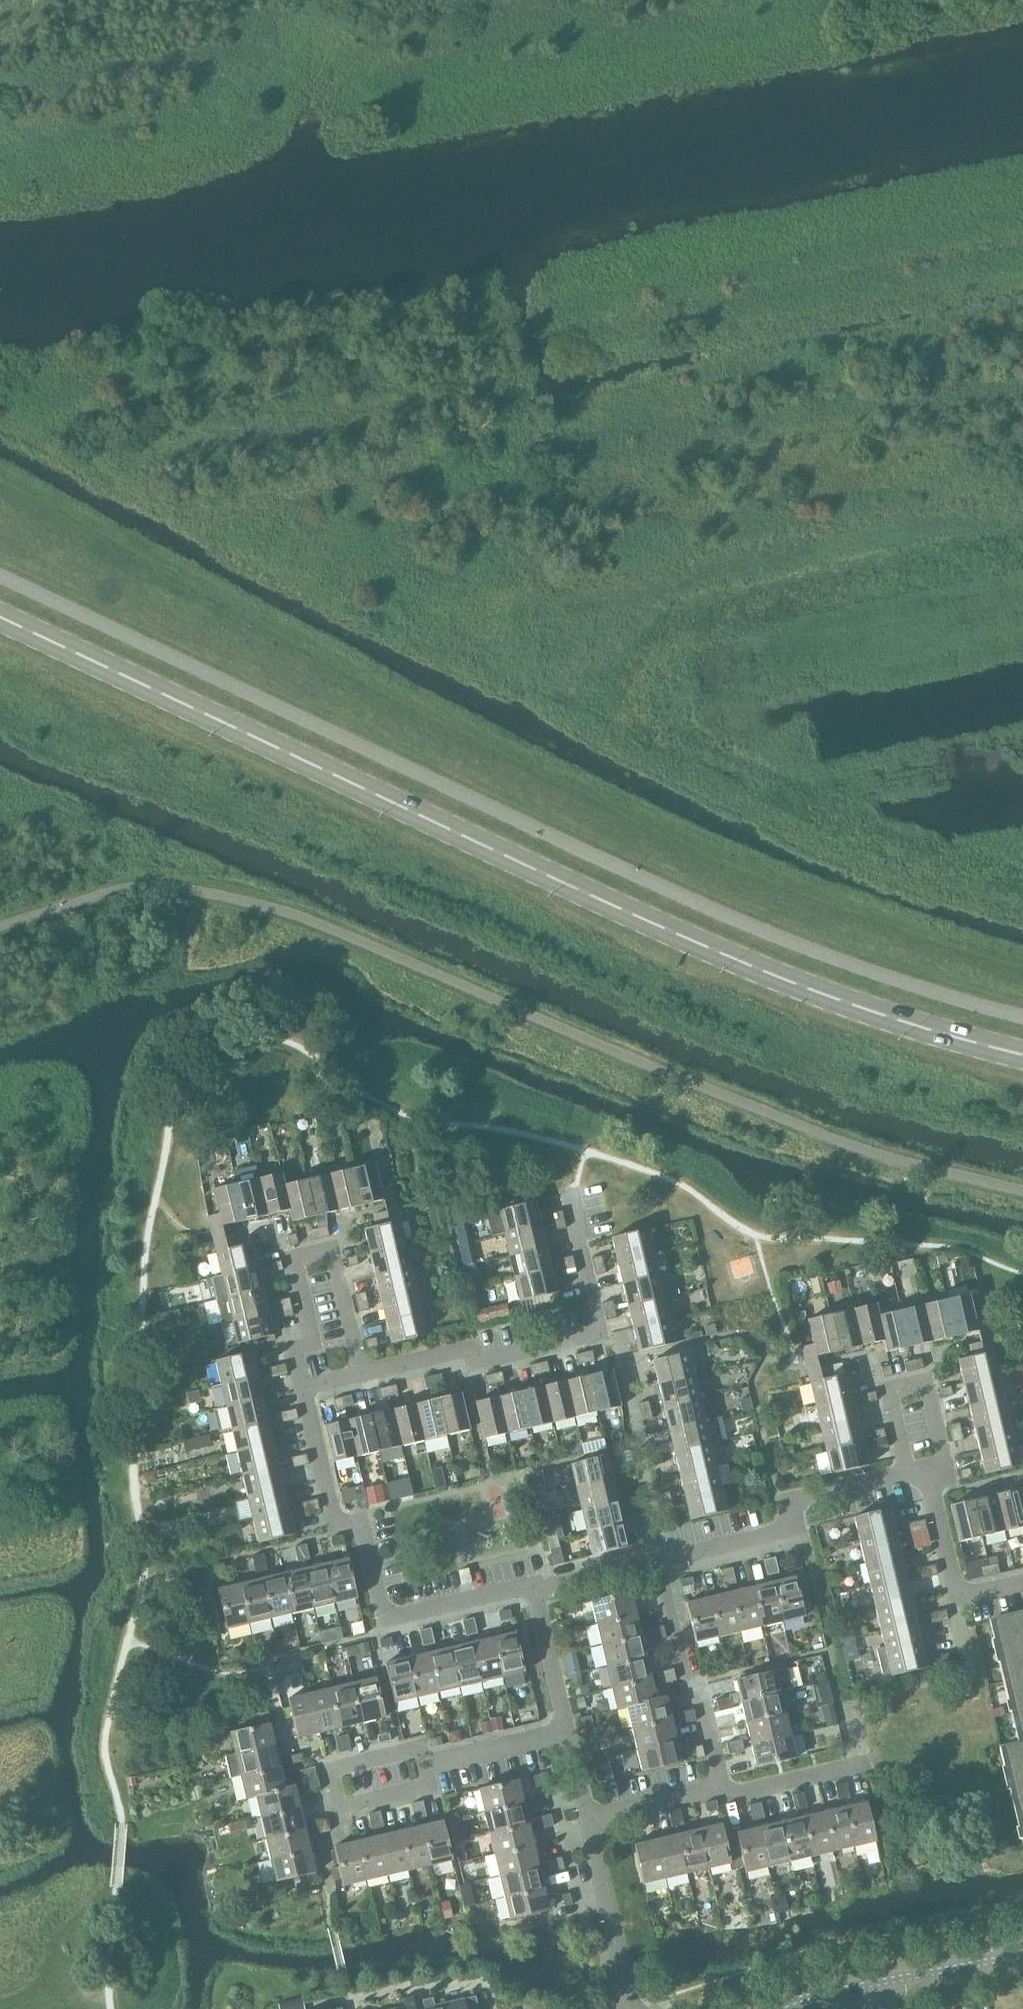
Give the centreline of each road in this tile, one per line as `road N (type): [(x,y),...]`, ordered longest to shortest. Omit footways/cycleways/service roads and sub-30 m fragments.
road 1 (secondary): [(0,618),(736,960),(881,1016),(1022,1057)]
road 2 (residential): [(534,1597),(532,1589),(394,1622),(380,1560),(334,1519),(306,1395)]
road 3 (residential): [(369,1379),(603,1333),(571,1194)]
road 4 (residential): [(306,1395),(298,1359),(312,1332),(295,1258),(338,1248),(369,1379)]
road 5 (residential): [(931,1484),(954,1479),(931,1383),(887,1394),(910,1489)]
road 6 (residential): [(664,1565),(785,1538),(814,1512),(910,1489)]
road 7 (residential): [(434,1768),(429,1749),(335,1772),(344,1810),(438,1787)]
road 8 (residential): [(725,1789),(664,1565)]
road 9 (residential): [(635,2008),(588,1823)]
road 10 (residential): [(1022,1581),(957,1597),(931,1484)]
road 11 (tertiary): [(872,1990),(1022,1961)]
road 12 (residential): [(565,1737),(534,1597)]
road 13 (residential): [(588,1823),(725,1789)]
road 14 (residential): [(725,1789),(746,1794),(858,1766)]
road 15 (residential): [(434,1768),(565,1737)]
road 16 (residential): [(664,1565),(534,1597)]

